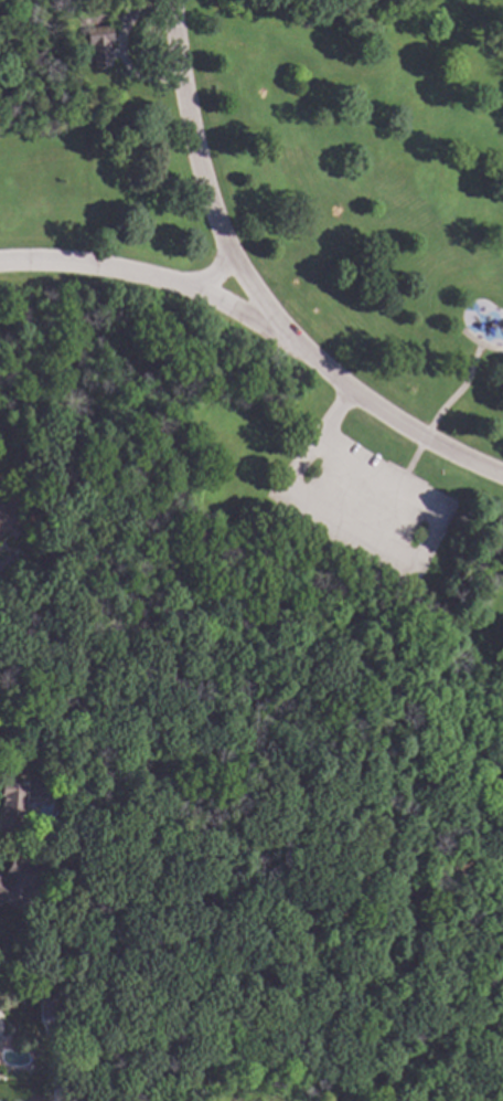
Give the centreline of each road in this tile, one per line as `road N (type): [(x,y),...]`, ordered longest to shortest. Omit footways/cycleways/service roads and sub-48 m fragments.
road 1 (residential): [(0,264),(127,274),(196,293),(424,438),(502,477)]
road 2 (residential): [(293,348),(255,297),(215,219),(173,0)]

